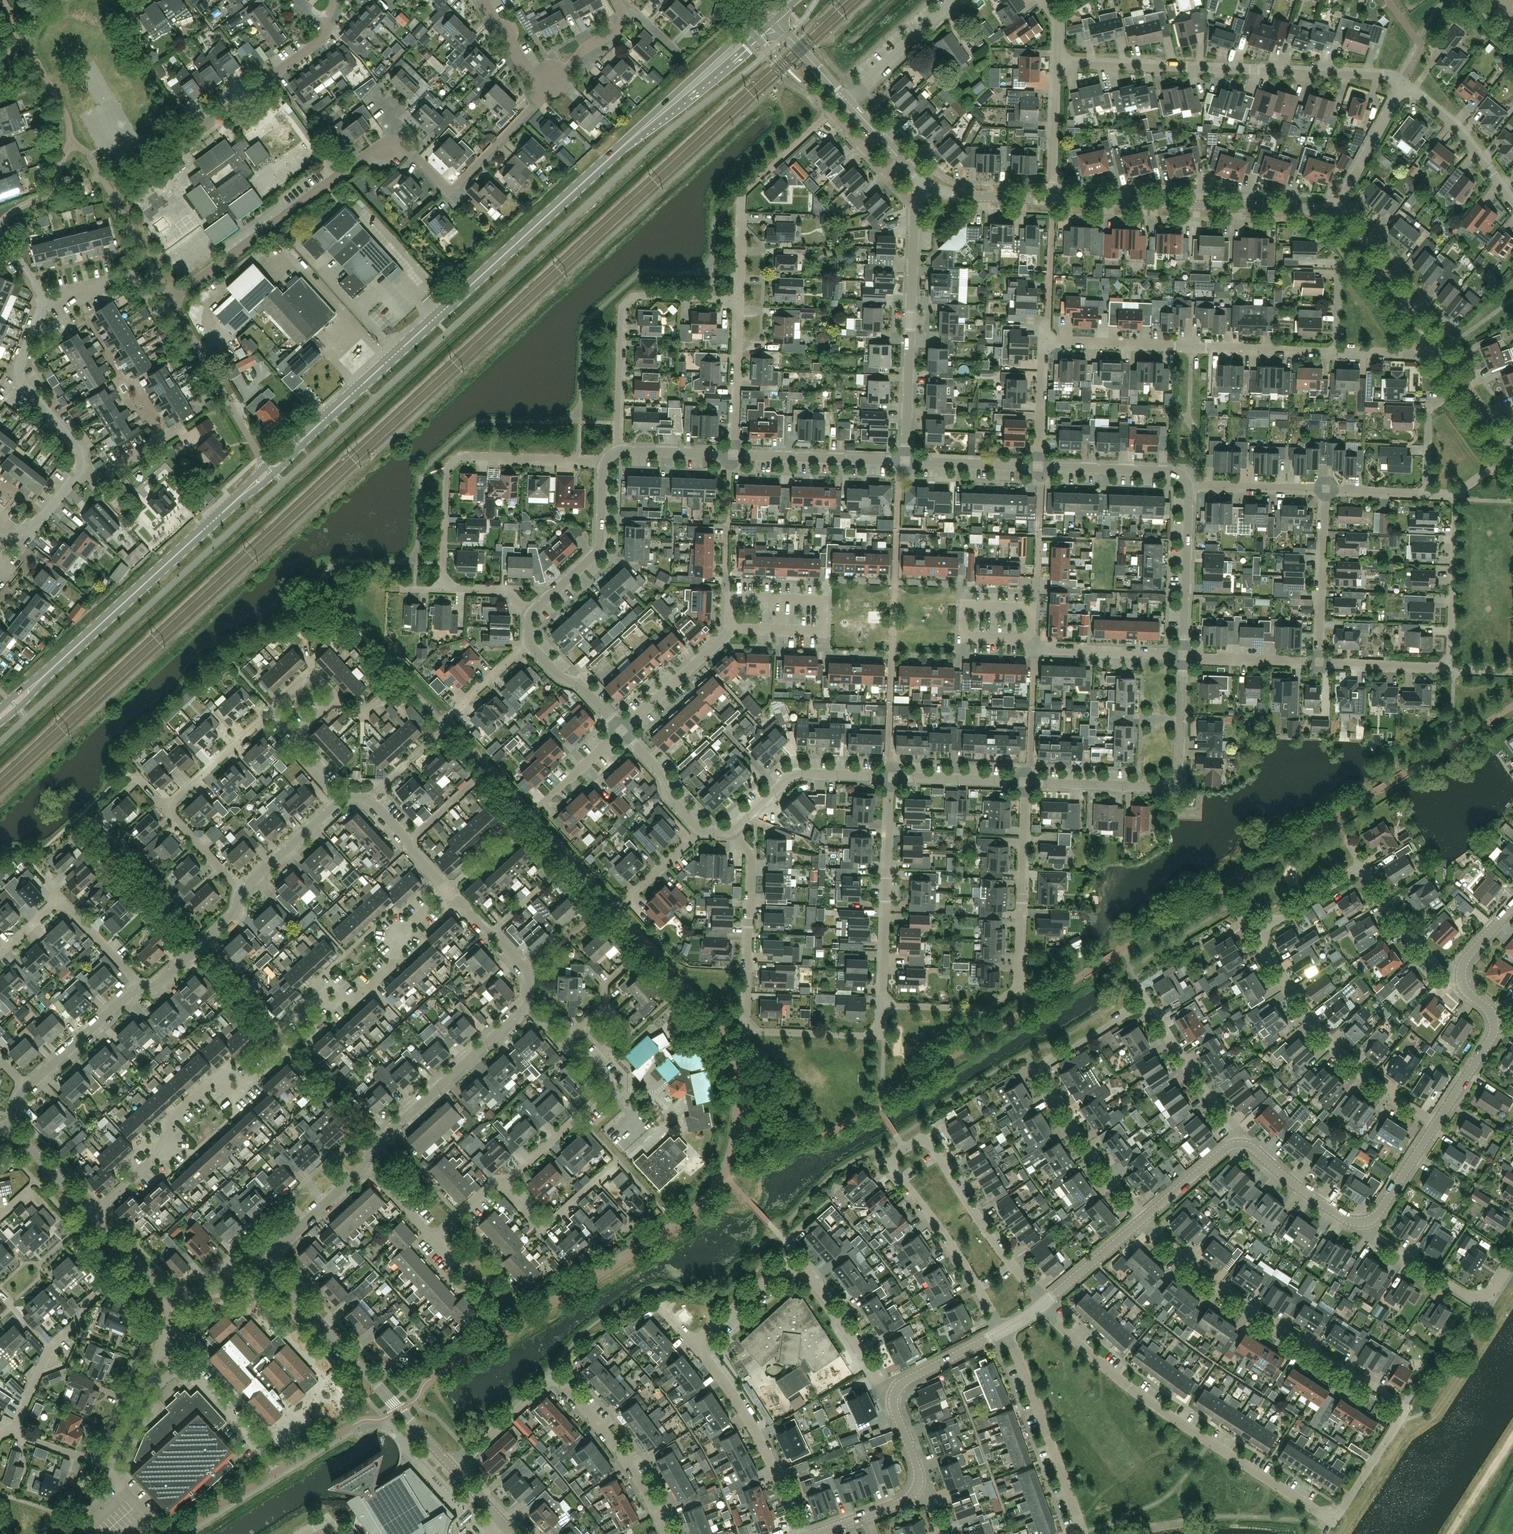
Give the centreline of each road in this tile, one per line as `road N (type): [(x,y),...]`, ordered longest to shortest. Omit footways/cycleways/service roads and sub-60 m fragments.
road 1 (residential): [(93,1215),(165,1149),(170,1120),(217,1077),(251,1082),(282,1053),(283,1023),(308,1000),(341,998),(348,1006),(395,963),(397,937),(448,890)]
road 2 (secondary): [(306,435),(624,145)]
road 3 (residential): [(1433,343),(1415,355),(1043,342)]
road 4 (residential): [(881,1007),(879,1036),(746,1031),(753,855),(731,831)]
road 5 (residential): [(1332,1521),(1110,1373),(1044,1304)]
road 6 (residential): [(1403,84),(1381,74),(1056,63)]
road 7 (residential): [(881,1007),(982,1009),(1019,986),(1025,782)]
road 8 (residential): [(1397,1423),(1405,1409),(1233,1298),(1143,1220)]
road 9 (residential): [(665,1533),(603,1430),(560,1383),(547,1384),(452,1468)]
road 10 (residential): [(1149,1008),(1137,1008),(1040,1072),(1143,1220)]
road 11 (residential): [(1320,662),(1449,667),(1457,494)]
road 12 (track): [(1512,1291),(1431,1418),(1406,1435),(1339,1533)]
road 13 (residential): [(894,1392),(878,1383),(798,1267),(784,1267),(691,1341)]
road 14 (residential): [(443,587),(448,469),(462,455),(607,461)]
road 15 (tertiary): [(1334,214),(1053,200)]
road 16 (residential): [(14,1433),(110,1461),(163,1345),(171,1295)]
road 17 (unclassified): [(906,461),(917,204),(926,186)]
road 18 (residential): [(114,197),(319,42),(325,26)]
road 19 (unclassified): [(1025,782),(1170,782),(1179,764),(1183,656)]
road 20 (residential): [(172,301),(392,143)]
road 21 (residential): [(1434,1125),(1335,1044),(1253,933)]
road 22 (residential): [(616,452),(629,301),(740,298)]
road 23 (tertiary): [(452,1468),(275,1277)]
road 24 (secondary): [(47,673),(235,500)]
road 25 (residential): [(1044,1304),(925,1137),(903,1149)]
road 26 (residential): [(890,778),(881,1007)]
road 27 (residential): [(366,1164),(381,1140),(527,1006)]
road 28 (residential): [(1004,1331),(943,1232),(887,1163),(903,1149)]
road 29 (residential): [(392,143),(450,192),(552,85)]
road 30 (residential): [(800,1533),(769,1447),(691,1341)]
road 31 (residential): [(1066,1533),(1075,1515),(1004,1331)]
road 32 (residential): [(502,1186),(607,1091),(608,1081),(586,1055),(561,1045)]
road 33 (residential): [(729,629),(730,598),(825,601),(824,633),(779,631)]
road 34 (secondary): [(624,145),(774,21)]
road 35 (residential): [(1364,1222),(1375,1239),(1474,1299),(1487,1297),(1512,1260)]
road 36 (secondary): [(764,12),(624,145)]
road 37 (residential): [(87,459),(15,374),(45,302)]
road 38 (residential): [(172,301),(266,464)]
road 39 (unclassified): [(607,461),(599,551),(530,615)]
road 40 (unclassified): [(731,831),(796,774),(890,778)]
road 41 (residential): [(1320,662),(1326,489)]
road 42 (unclassified): [(1183,656),(1186,483)]
road 43 (unclassified): [(906,461),(734,455)]
road 44 (residential): [(1031,641),(962,638),(963,607),(1032,609)]
road 45 (residential): [(1240,1145),(1149,1008)]
road 46 (tertiary): [(1433,343),(1334,214)]
road 47 (residential): [(1512,202),(1456,126),(1403,84)]
road 48 (residential): [(14,1433),(49,1349),(97,1298)]
road 49 (residential): [(502,1186),(542,1229),(618,1161)]
road 50 (residential): [(734,455),(740,298)]
road 51 (residential): [(1183,656),(1037,649),(1031,641)]
road 52 (residential): [(27,1088),(142,987)]
road 53 (unclassified): [(1186,483),(1165,471),(1037,467)]
road 54 (residential): [(1461,977),(1418,948),(1363,866)]
road 55 (residential): [(275,1277),(286,1239),(366,1164)]
road 56 (residential): [(622,731),(729,629)]
road 57 (tertiary): [(1364,1222),(1339,1216),(1240,1145)]
road 58 (residential): [(1334,214),(1403,84)]
road 59 (residential): [(165,808),(277,714)]
road 60 (residential): [(847,99),(954,0)]
road 61 (residential): [(59,297),(134,274),(158,314),(172,301)]
road 62 (residential): [(142,987),(159,983),(228,920),(241,891)]
road 63 (residential): [(1186,483),(1326,489)]
road 64 (residential): [(1183,656),(1320,662)]
road 65 (residential): [(1056,63),(1053,200)]
road 66 (unclassified): [(890,778),(1025,782)]
road 67 (tertiary): [(1512,452),(1433,343)]
road 68 (residential): [(241,891),(340,802)]
road 69 (unclassified): [(1037,467),(906,461)]
road 70 (residential): [(1326,489),(1457,494)]
road 71 (tertiary): [(1143,1220),(1044,1304)]
road 72 (residential): [(1253,933),(1363,866)]
road 73 (unclassified): [(529,643),(622,731)]
road 74 (tertiary): [(1053,200),(926,186)]
road 75 (unclassified): [(622,731),(701,831)]
road 76 (tertiary): [(894,1392),(1004,1331)]
road 77 (residential): [(1037,467),(1043,342)]
road 78 (tertiary): [(1240,1145),(1143,1220)]
road 79 (residential): [(532,814),(622,731)]
road 80 (tertiary): [(1434,1125),(1377,1215),(1364,1222)]

